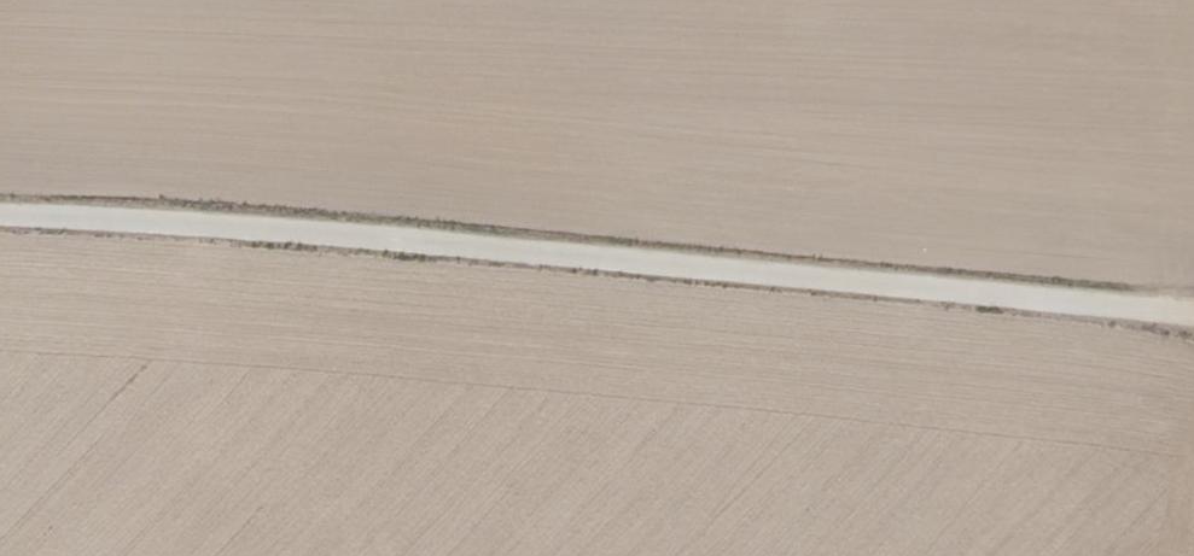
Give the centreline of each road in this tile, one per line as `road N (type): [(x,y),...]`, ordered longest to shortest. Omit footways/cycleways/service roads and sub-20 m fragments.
road 1 (track): [(0,213),(1193,314)]

